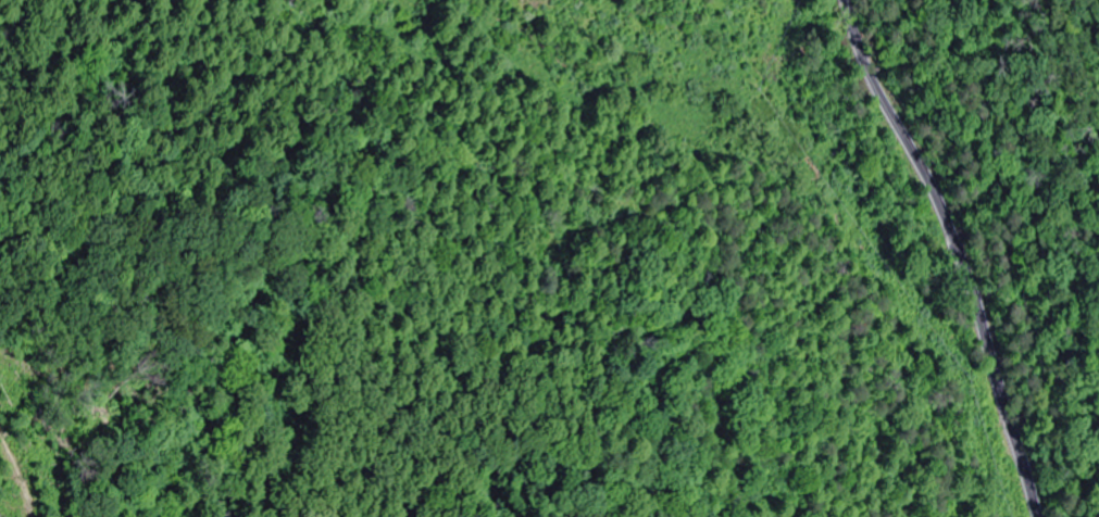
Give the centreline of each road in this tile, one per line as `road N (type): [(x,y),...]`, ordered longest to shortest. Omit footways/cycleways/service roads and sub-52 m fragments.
road 1 (secondary): [(844,0),(866,65),(963,263),(1036,516)]

